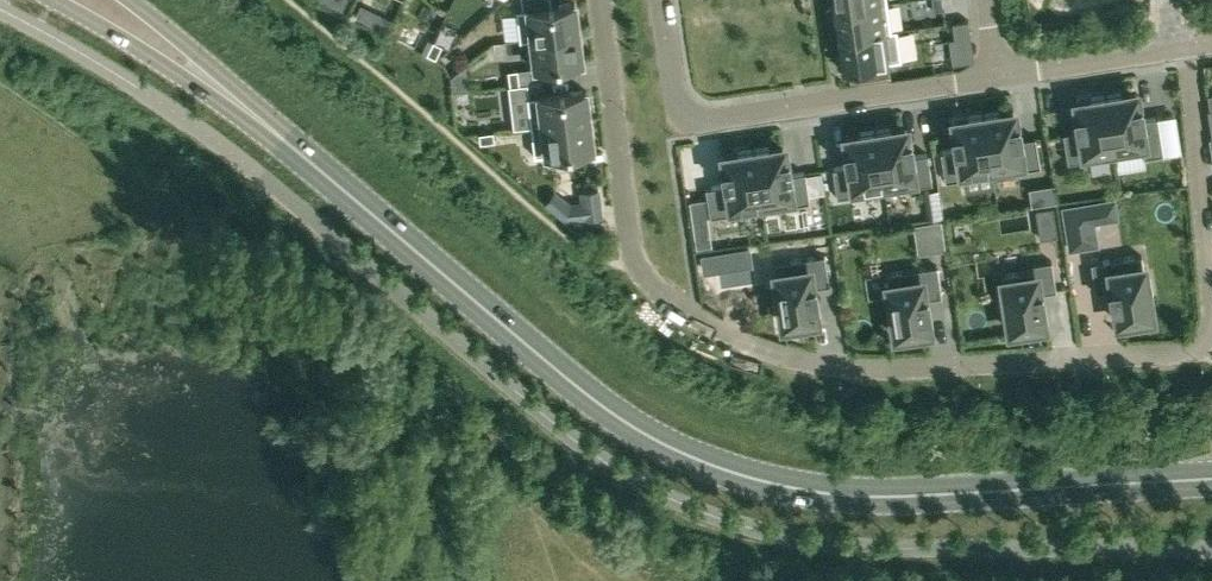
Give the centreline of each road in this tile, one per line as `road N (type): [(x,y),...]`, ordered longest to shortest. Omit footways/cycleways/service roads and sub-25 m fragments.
road 1 (tertiary): [(339,184),(559,373),(644,434),(707,464),(834,496),(1211,480)]
road 2 (residential): [(598,0),(630,246),(652,283),(684,311),(777,354),(871,367),(1201,347),(1211,334)]
road 3 (residential): [(660,0),(676,102),(687,120),(998,77)]
road 4 (tertiary): [(59,0),(339,184)]
road 5 (tertiary): [(339,184),(125,0)]
road 6 (residential): [(1211,303),(1191,47)]
road 7 (residential): [(998,77),(1191,47)]

